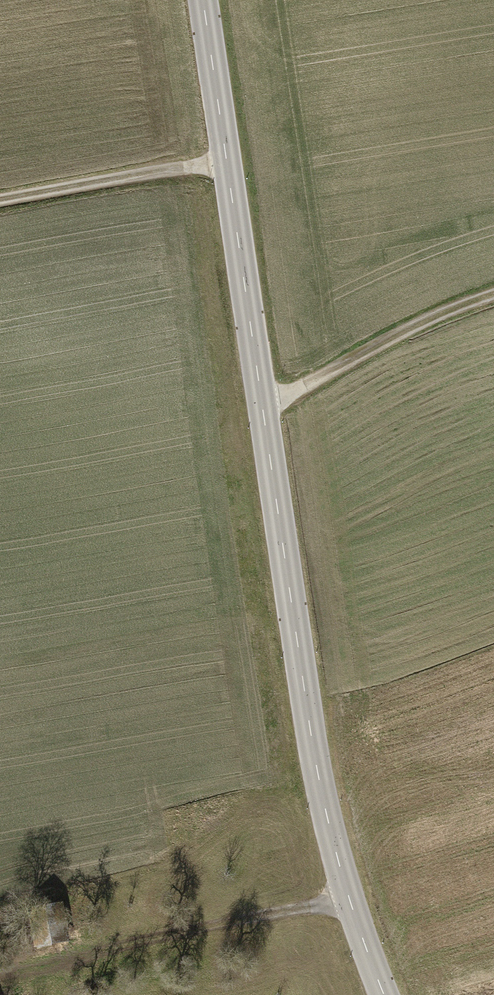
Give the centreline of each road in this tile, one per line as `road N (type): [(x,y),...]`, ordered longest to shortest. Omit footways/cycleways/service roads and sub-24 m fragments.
road 1 (tertiary): [(204,0),(320,783),(385,994)]
road 2 (track): [(0,981),(200,929),(350,900)]
road 3 (track): [(264,414),(434,326),(493,306)]
road 4 (track): [(228,166),(0,207)]

